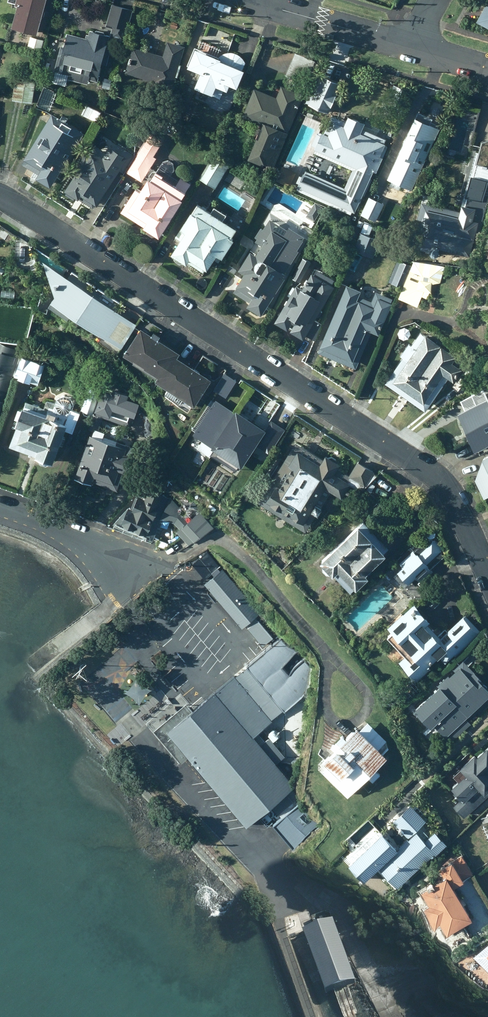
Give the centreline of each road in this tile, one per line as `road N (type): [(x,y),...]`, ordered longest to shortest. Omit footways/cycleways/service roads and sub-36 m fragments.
road 1 (residential): [(0,196),(435,475),(487,576)]
road 2 (residential): [(248,0),(410,47)]
road 3 (residential): [(0,506),(151,559)]

